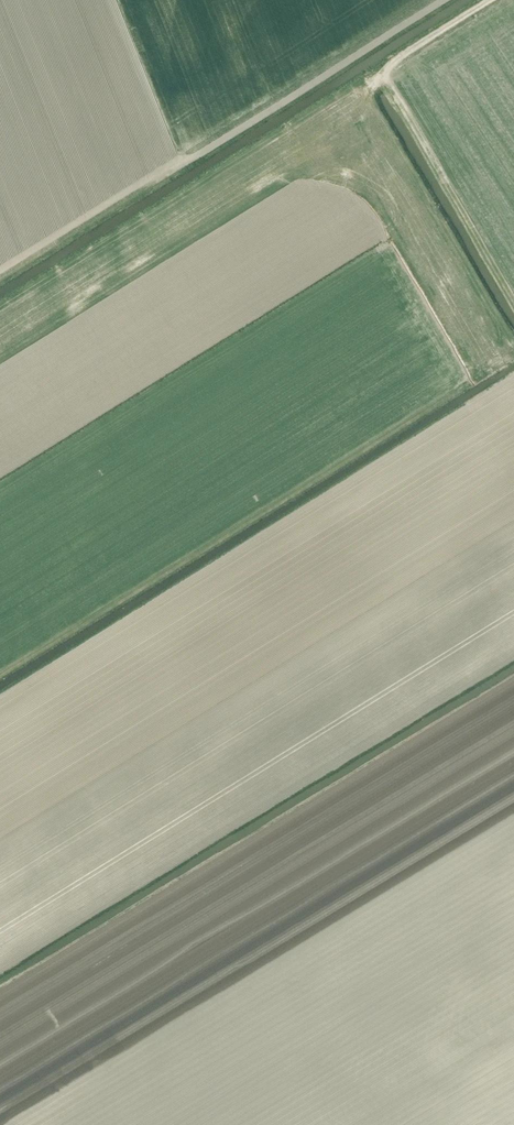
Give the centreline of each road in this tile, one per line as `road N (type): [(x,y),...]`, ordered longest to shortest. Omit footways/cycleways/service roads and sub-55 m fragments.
road 1 (track): [(513,346),(372,94),(397,60),(492,0)]
road 2 (track): [(221,866),(0,999)]
road 3 (track): [(384,72),(513,294)]

